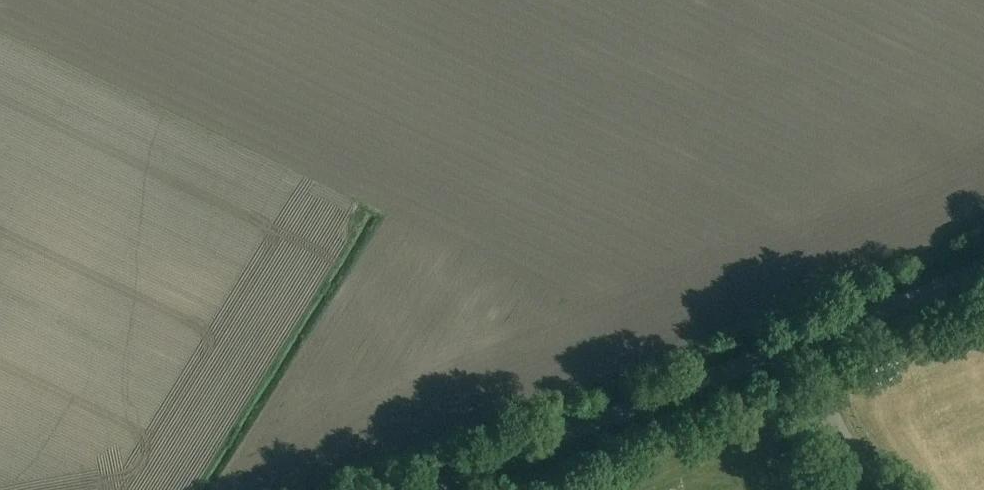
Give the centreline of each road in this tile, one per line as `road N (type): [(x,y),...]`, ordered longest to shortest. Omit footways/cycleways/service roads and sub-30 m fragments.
road 1 (unclassified): [(401,489),(983,259)]

